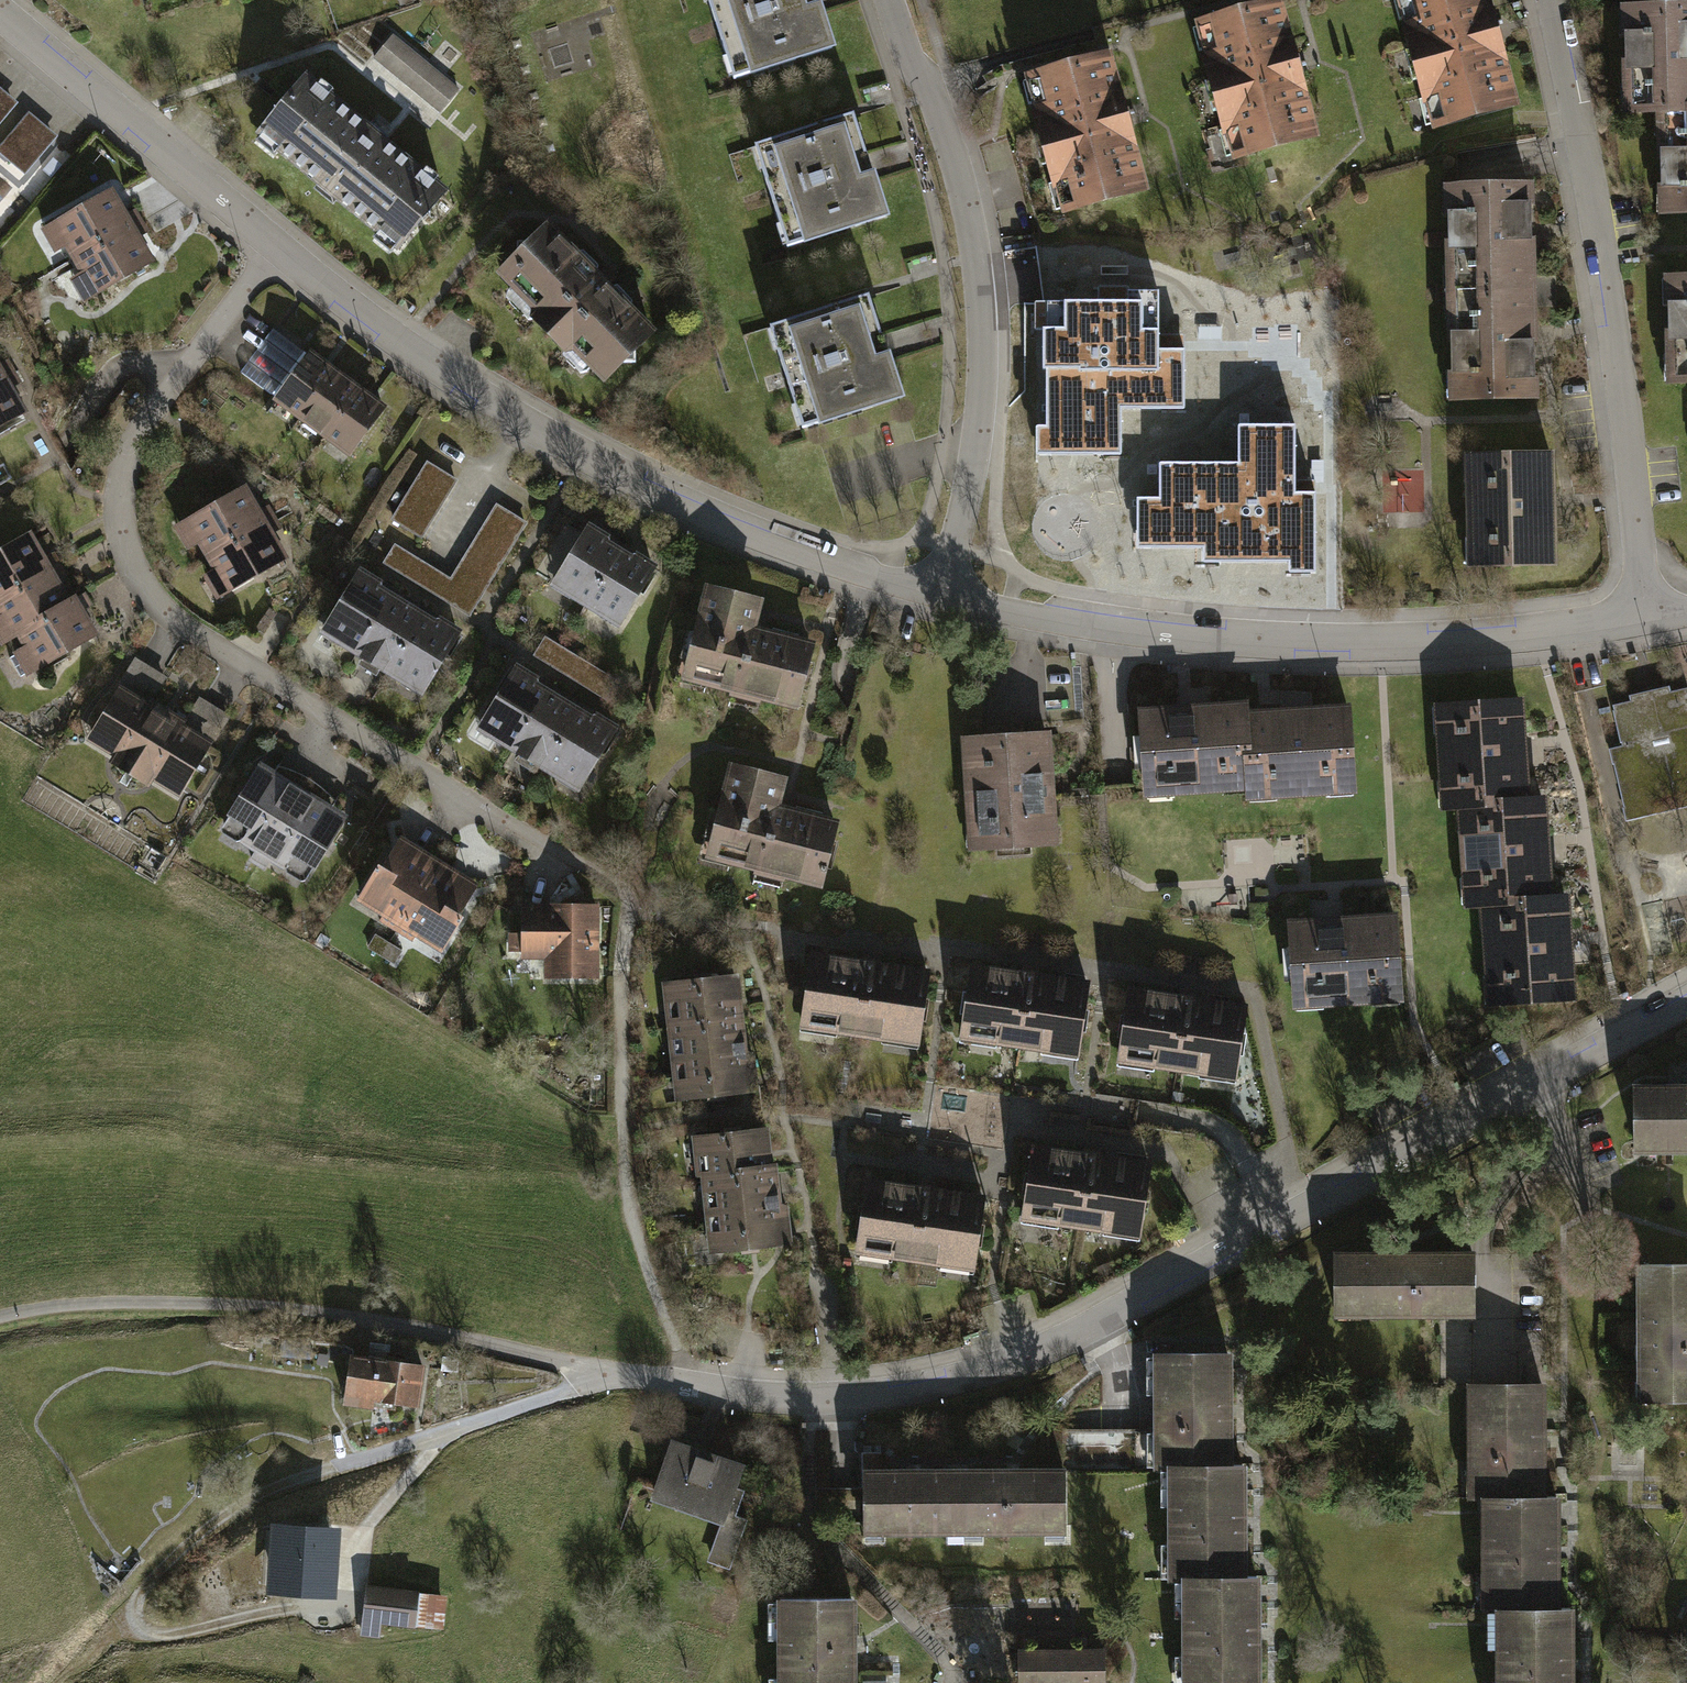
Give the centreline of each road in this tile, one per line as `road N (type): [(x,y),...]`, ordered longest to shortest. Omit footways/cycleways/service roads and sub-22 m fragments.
road 1 (residential): [(666,1369),(807,1402),(997,1379),(1686,997)]
road 2 (residential): [(278,245),(144,421),(125,483),(123,549),(147,605),(209,652),(537,846)]
road 3 (residential): [(278,245),(469,386),(587,456),(867,575),(940,597)]
road 4 (residential): [(940,597),(1115,632),(1237,641),(1386,644),(1645,618)]
road 5 (track): [(61,1682),(112,1637),(227,1628),(353,1596),(375,1514),(419,1450),(618,1375)]
road 6 (track): [(0,1322),(72,1305),(222,1303),(410,1328),(618,1375),(666,1369)]
road 7 (residential): [(1546,0),(1609,292),(1645,618)]
road 8 (residential): [(899,0),(972,221),(986,326),(972,459),(940,597)]
road 9 (track): [(624,975),(610,1131),(616,1201),(666,1369)]
road 10 (residential): [(0,11),(278,245)]

